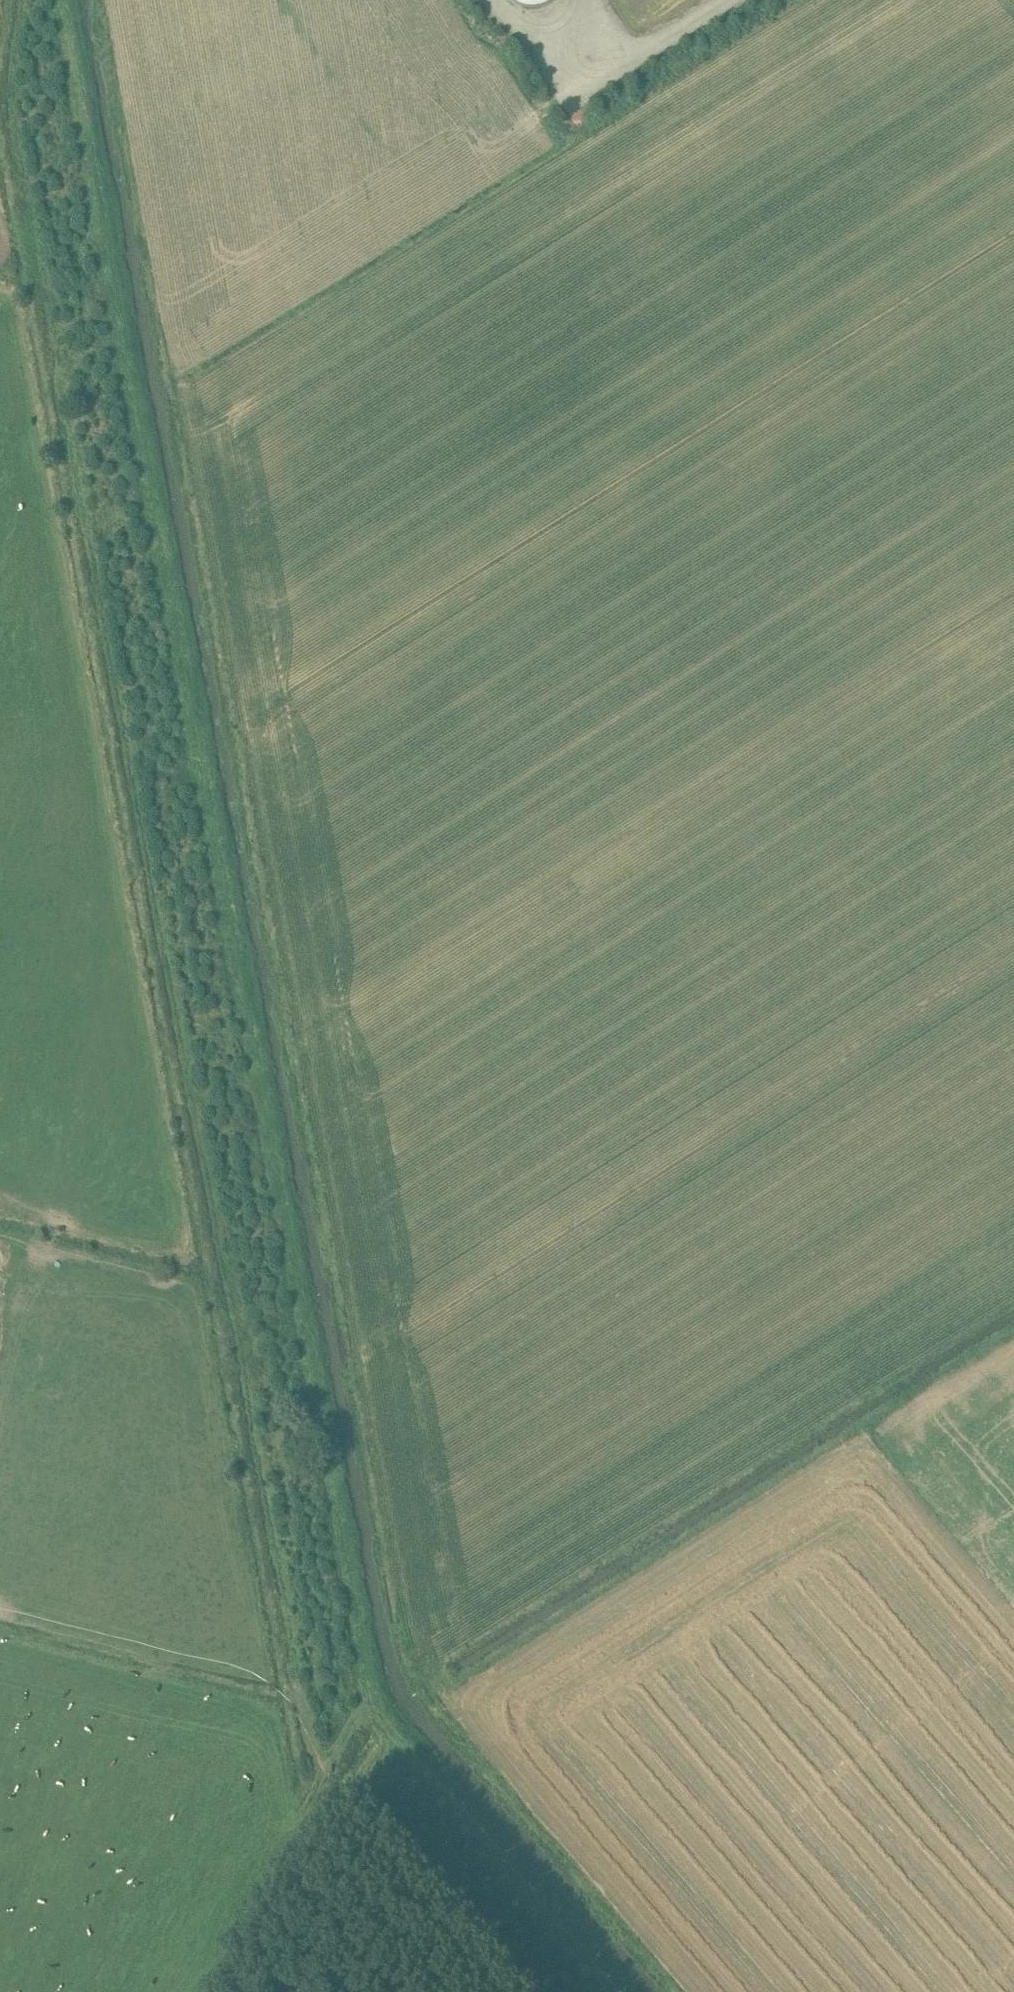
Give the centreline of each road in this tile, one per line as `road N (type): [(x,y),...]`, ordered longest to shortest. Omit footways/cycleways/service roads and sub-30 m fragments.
road 1 (track): [(626,1991),(379,1710)]

